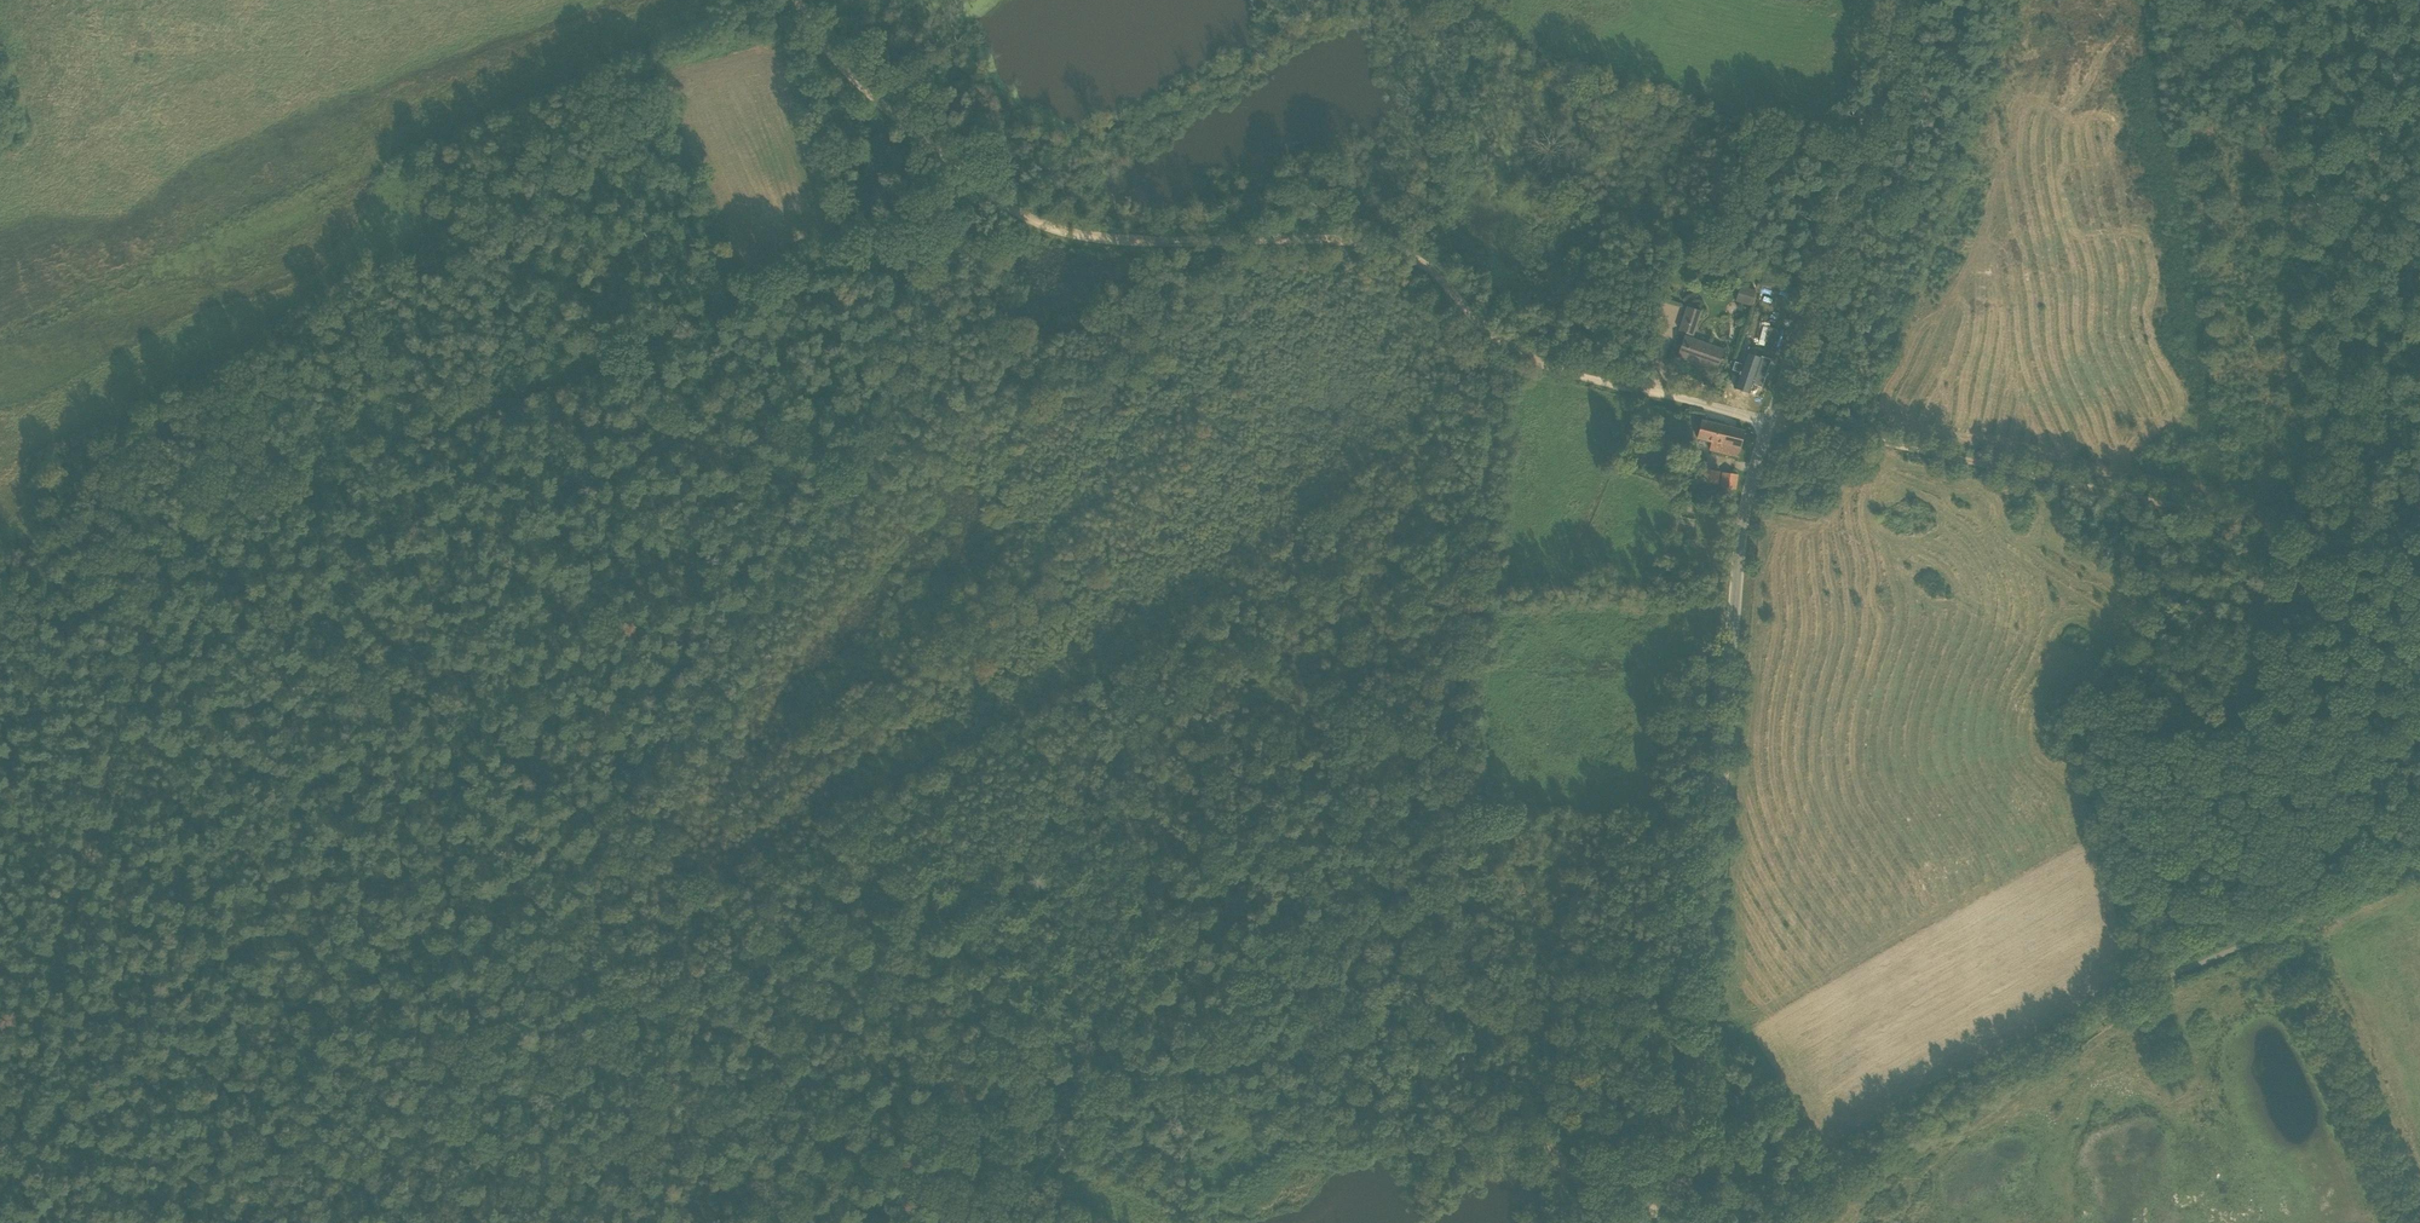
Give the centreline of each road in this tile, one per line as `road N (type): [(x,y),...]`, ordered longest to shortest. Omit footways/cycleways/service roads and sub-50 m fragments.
road 1 (track): [(0,624),(986,191)]
road 2 (unclassified): [(1632,1222),(1660,1184),(1689,1102),(1741,520),(1770,421)]
road 3 (track): [(605,823),(752,609),(873,399),(887,311),(898,289),(986,191)]
road 4 (track): [(986,191),(1033,220),(1082,236),(1320,238),(1392,249),(1438,274),(1511,345),(1637,386)]
road 5 (track): [(0,1197),(163,554)]
road 6 (track): [(2419,556),(1770,421)]
road 7 (track): [(1549,1153),(1393,1146),(1170,1084),(1093,1081)]
road 8 (unclassified): [(1770,421),(1903,0)]
road 9 (track): [(2270,935),(2272,883),(2302,809),(2419,643)]
road 10 (track): [(796,0),(809,32),(854,85),(986,191)]
road 11 (track): [(1093,1081),(1022,1096),(866,1222)]
road 12 (track): [(1006,1222),(1092,1104),(1093,1081)]
road 13 (unclassified): [(1637,386),(1770,421)]

